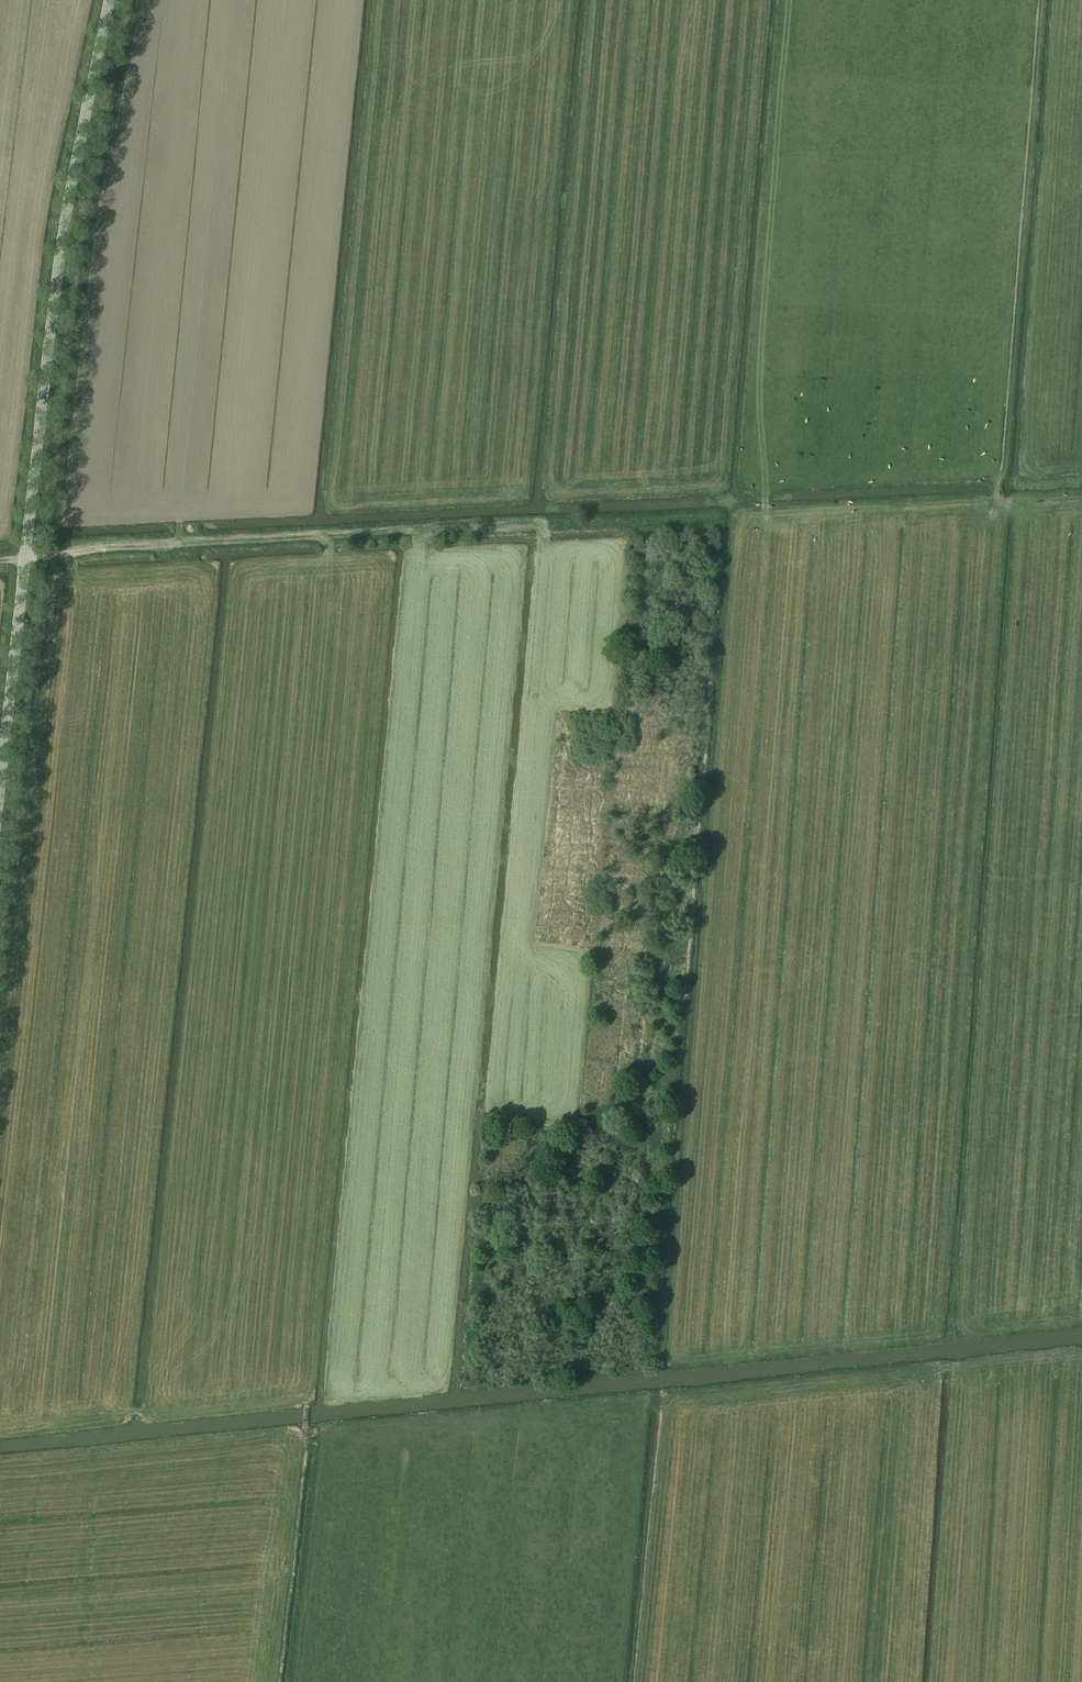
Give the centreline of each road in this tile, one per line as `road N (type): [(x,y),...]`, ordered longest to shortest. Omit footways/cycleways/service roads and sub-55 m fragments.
road 1 (unclassified): [(0,767),(59,251),(109,0)]
road 2 (track): [(25,557),(543,526)]
road 3 (track): [(305,1428),(276,1681)]
road 4 (track): [(543,526),(713,518)]

